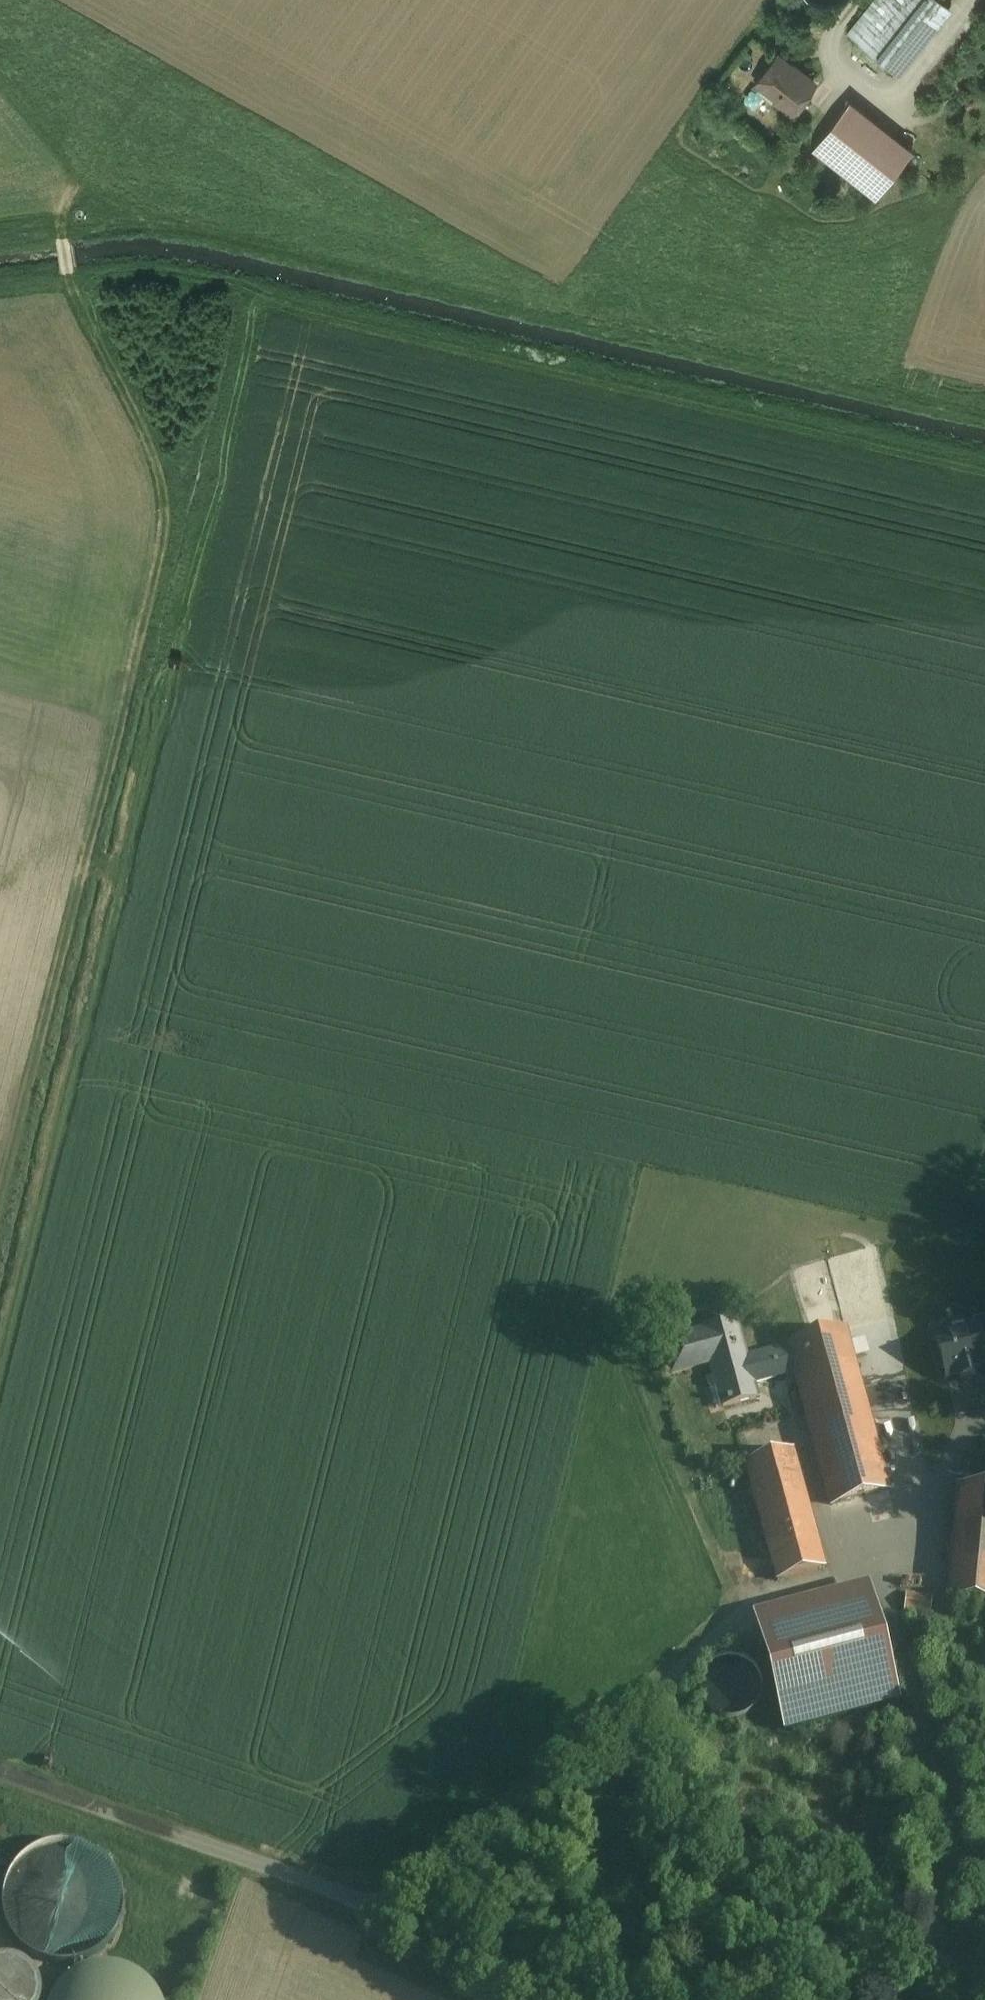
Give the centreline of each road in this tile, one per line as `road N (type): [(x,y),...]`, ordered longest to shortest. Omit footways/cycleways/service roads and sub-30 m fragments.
road 1 (unclassified): [(0,1772),(269,1862),(583,1999)]

